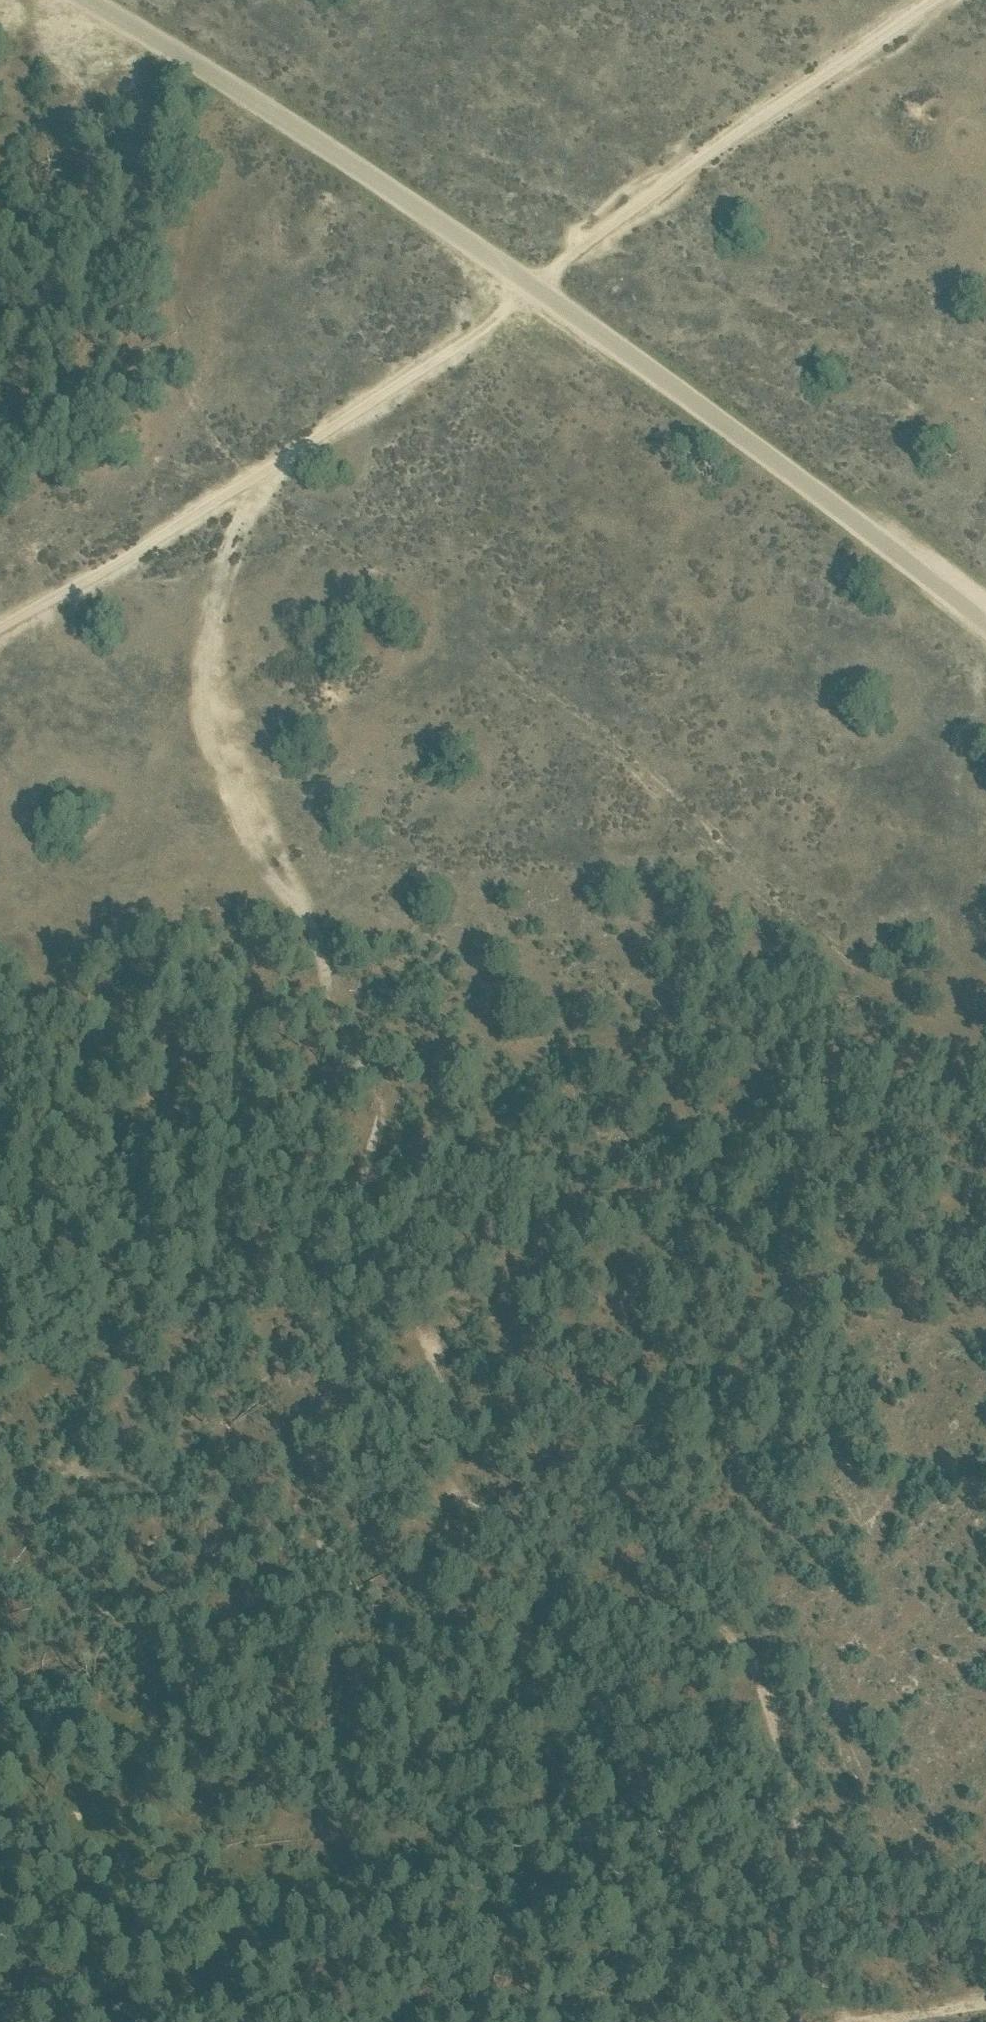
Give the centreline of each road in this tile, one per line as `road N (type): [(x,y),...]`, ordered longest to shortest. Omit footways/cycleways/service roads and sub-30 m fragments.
road 1 (unclassified): [(985,626),(697,402),(534,287),(86,0)]
road 2 (track): [(250,488),(0,630)]
road 3 (track): [(985,1999),(848,2021)]

